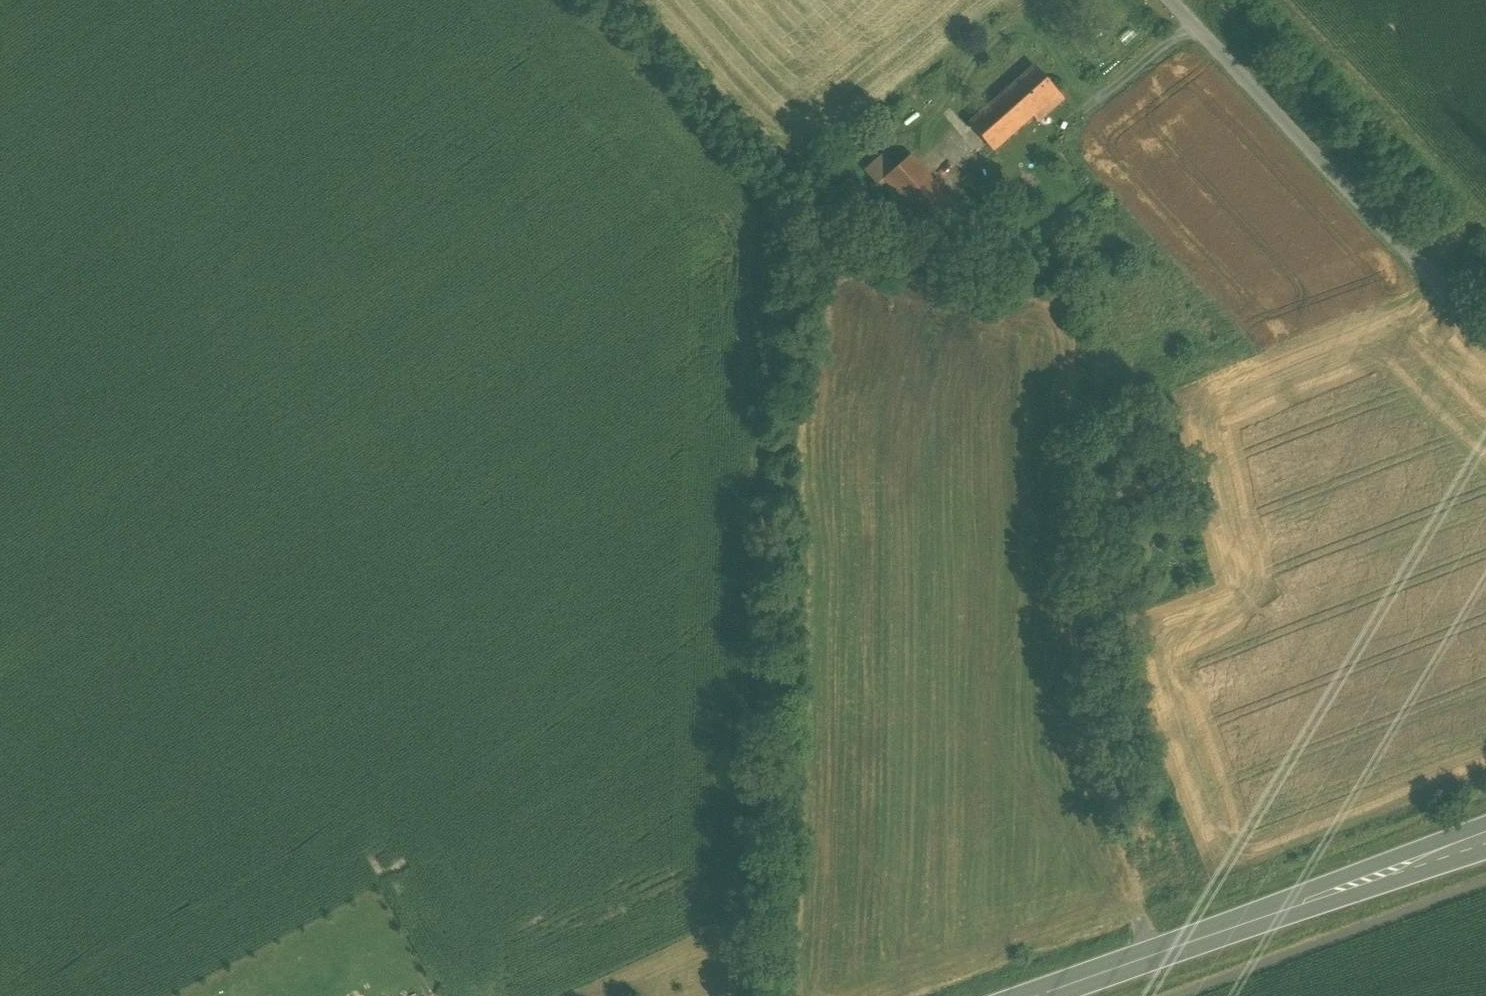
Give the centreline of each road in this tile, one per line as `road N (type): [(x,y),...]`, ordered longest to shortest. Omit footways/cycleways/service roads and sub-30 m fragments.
road 1 (unclassified): [(1123,0),(1485,361)]
road 2 (secondary): [(1038,995),(1485,839)]

